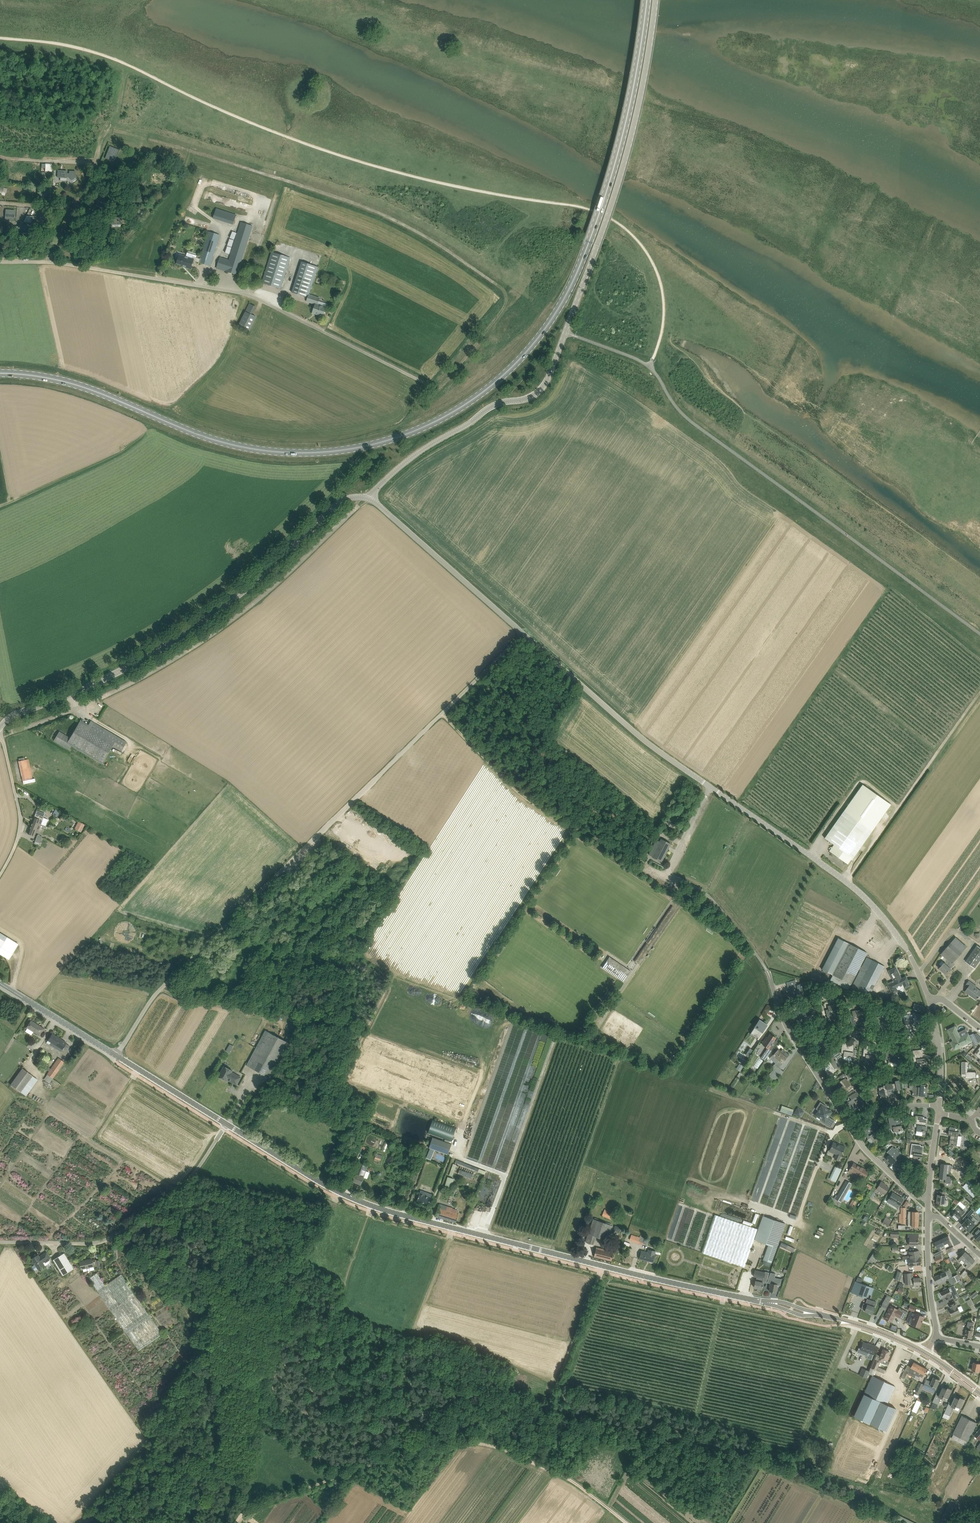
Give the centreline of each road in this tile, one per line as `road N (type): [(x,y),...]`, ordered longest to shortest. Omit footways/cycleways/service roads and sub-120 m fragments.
road 1 (primary): [(0,372),(81,386),(214,440),(272,452),(374,444),(465,405),(529,348),(572,280),(619,151),(647,0)]
road 2 (tertiary): [(927,1353),(851,1321),(381,1209),(227,1124)]
road 3 (unclassified): [(368,497),(417,454),(489,408),(531,397),(548,380),(616,191),(656,0)]
road 4 (unclassified): [(117,1056),(172,972),(524,634)]
road 5 (track): [(435,387),(507,302),(502,288),(456,257),(374,211),(123,132),(105,134),(96,163)]
road 6 (unclassified): [(0,728),(163,646),(243,592),(340,500),(368,497)]
road 7 (track): [(235,1522),(244,1511),(442,1442),(492,1443),(529,1458)]
road 8 (unclassified): [(929,999),(909,953),(868,900),(710,786)]
road 9 (unclassified): [(792,1036),(754,951),(718,905),(667,872),(710,786)]
road 10 (track): [(667,872),(541,808),(441,713)]
road 11 (unclassified): [(0,1242),(88,1243),(118,1233),(183,1185),(227,1124)]
road 12 (unclassified): [(0,262),(61,263),(246,294)]
road 13 (unclassified): [(710,786),(639,737),(524,634)]
road 14 (track): [(979,693),(847,882)]
road 15 (unclassified): [(435,387),(246,294)]
road 16 (track): [(159,990),(295,1011),(332,1038),(343,1062)]
road 17 (unclassified): [(524,634),(368,497)]
road 18 (track): [(529,1458),(601,1272)]
road 19 (track): [(0,507),(139,439)]
road 20 (residential): [(938,1039),(891,1040),(826,1027),(792,1036)]
road 21 (unclassified): [(0,877),(20,831),(0,736)]
road 22 (tertiary): [(117,1056),(0,984)]
road 23 (tertiary): [(227,1124),(117,1056)]
road 24 (track): [(182,398),(225,355),(246,294)]
road 25 (unclassified): [(937,1338),(928,1216)]

